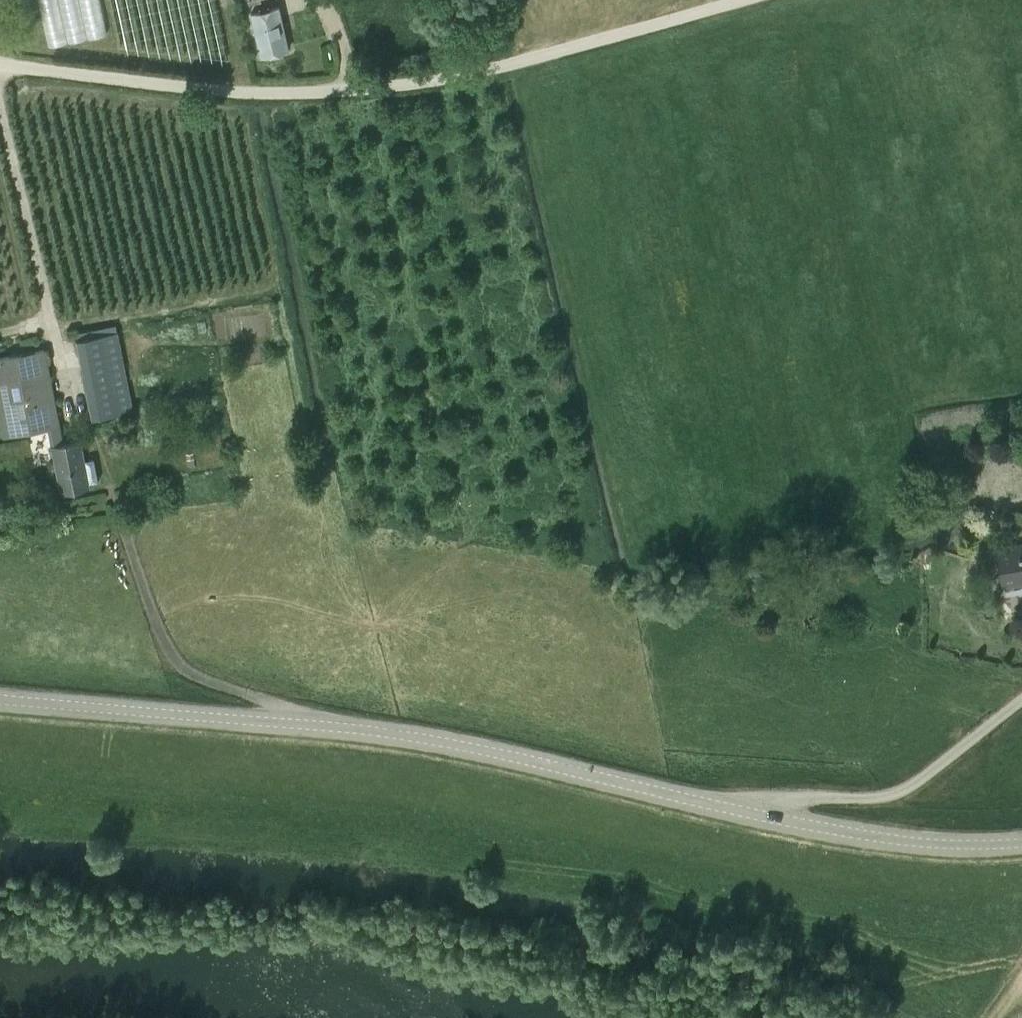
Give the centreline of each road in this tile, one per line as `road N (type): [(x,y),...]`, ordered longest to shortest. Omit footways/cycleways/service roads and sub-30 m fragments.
road 1 (tertiary): [(1021,844),(911,842),(797,824),(494,754),(309,723),(0,700)]
road 2 (unclassified): [(0,65),(203,90),(351,89),(509,63),(734,0)]

